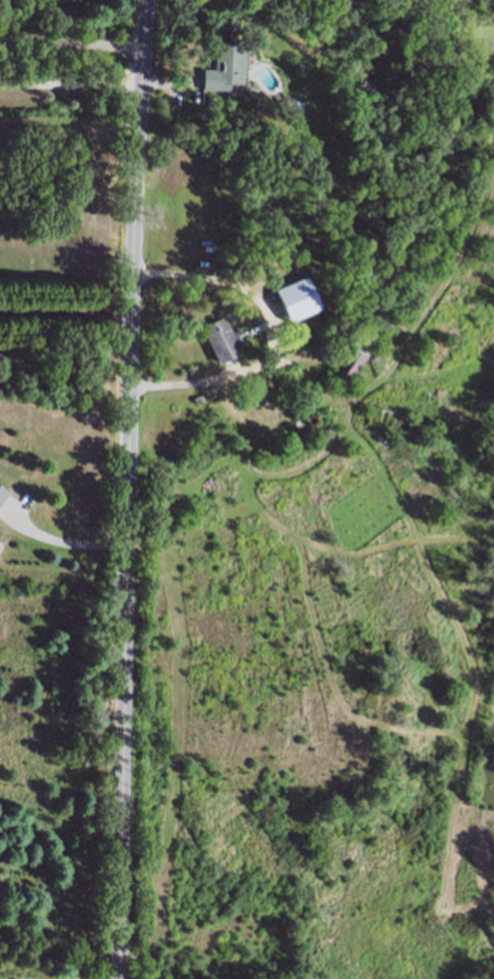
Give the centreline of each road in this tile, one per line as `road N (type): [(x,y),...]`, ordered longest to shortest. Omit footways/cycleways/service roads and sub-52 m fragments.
road 1 (tertiary): [(148,0),(132,274),(121,978)]

